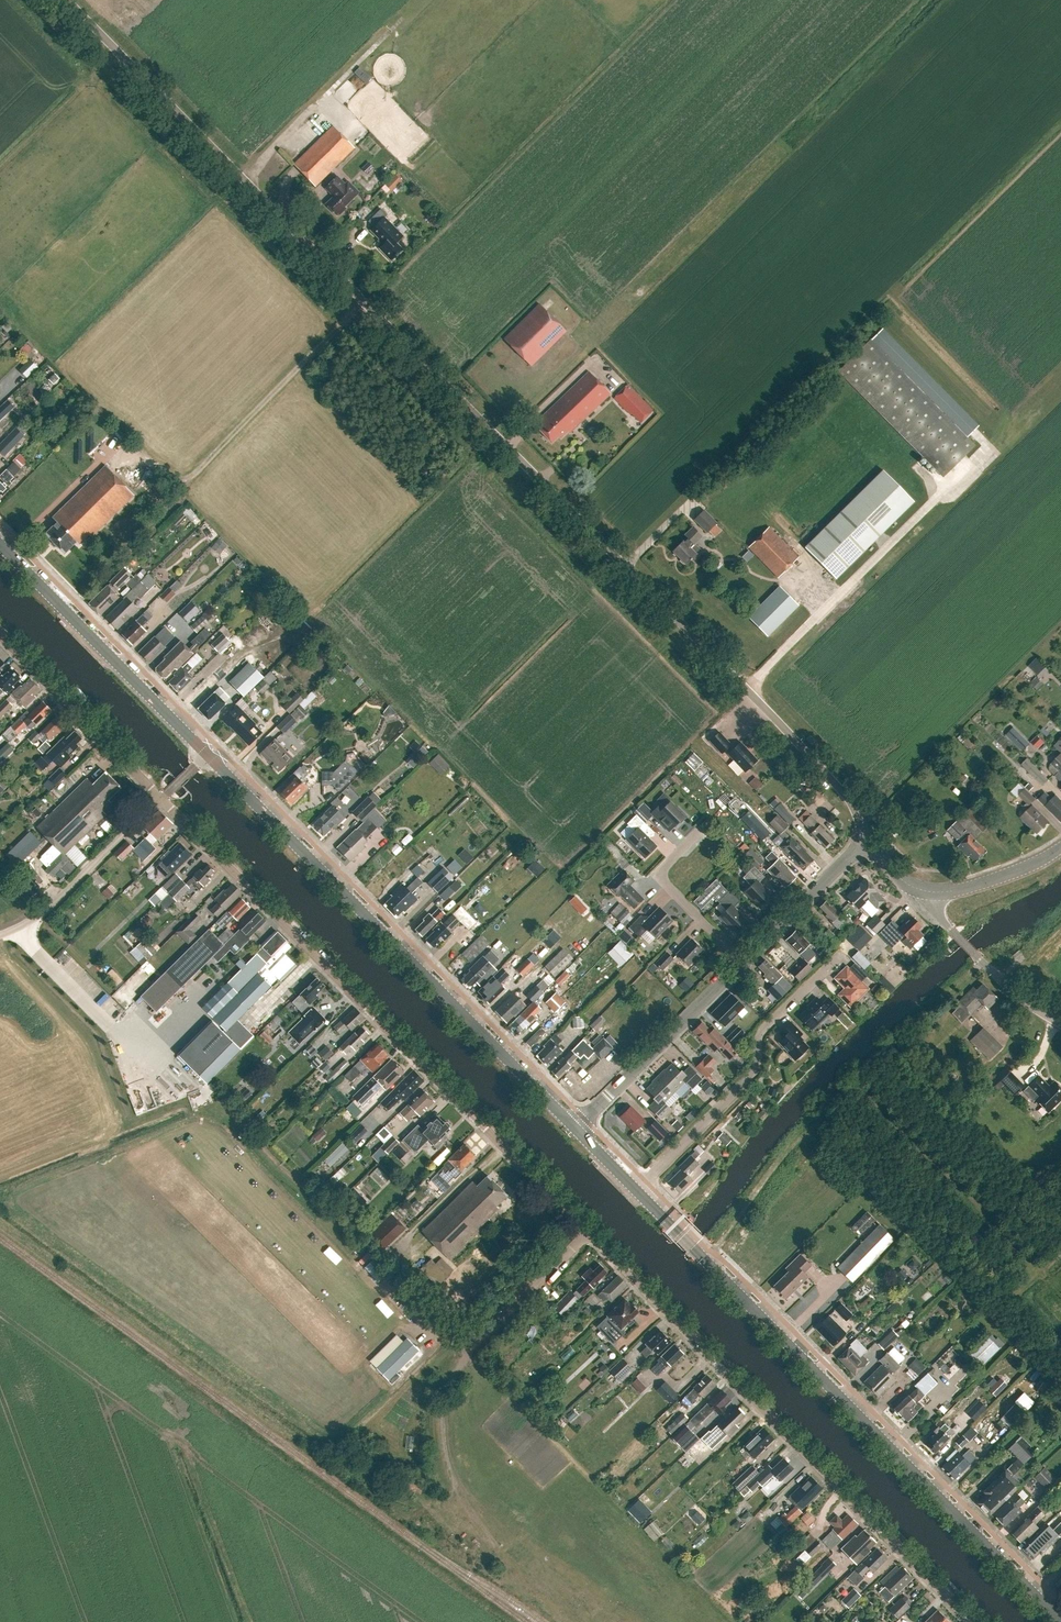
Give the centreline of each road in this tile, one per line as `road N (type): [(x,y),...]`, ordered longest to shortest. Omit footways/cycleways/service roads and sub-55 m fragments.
road 1 (residential): [(860,847),(848,801),(745,688),(66,0)]
road 2 (residential): [(971,1621),(161,799)]
road 3 (secondary): [(1060,1621),(635,1191)]
road 4 (secondary): [(574,1129),(208,754)]
road 5 (residential): [(635,1191),(748,1077),(761,1032),(776,1014),(841,957)]
road 6 (secondary): [(208,754),(0,544)]
road 7 (tertiary): [(574,1129),(743,962)]
road 8 (residential): [(161,799),(0,635)]
road 9 (track): [(715,1254),(778,1160),(853,1082)]
road 10 (unclassified): [(0,935),(39,914),(161,799)]
road 11 (track): [(459,1337),(464,1356),(442,1419),(443,1444),(486,1532)]
road 12 (residential): [(743,962),(657,876),(704,825)]
road 13 (unclassified): [(1060,1023),(1009,989),(951,931),(934,912),(933,893)]
road 14 (track): [(853,1082),(981,962)]
road 15 (tertiary): [(743,962),(860,847)]
road 16 (tertiary): [(933,893),(1013,873),(1060,849)]

